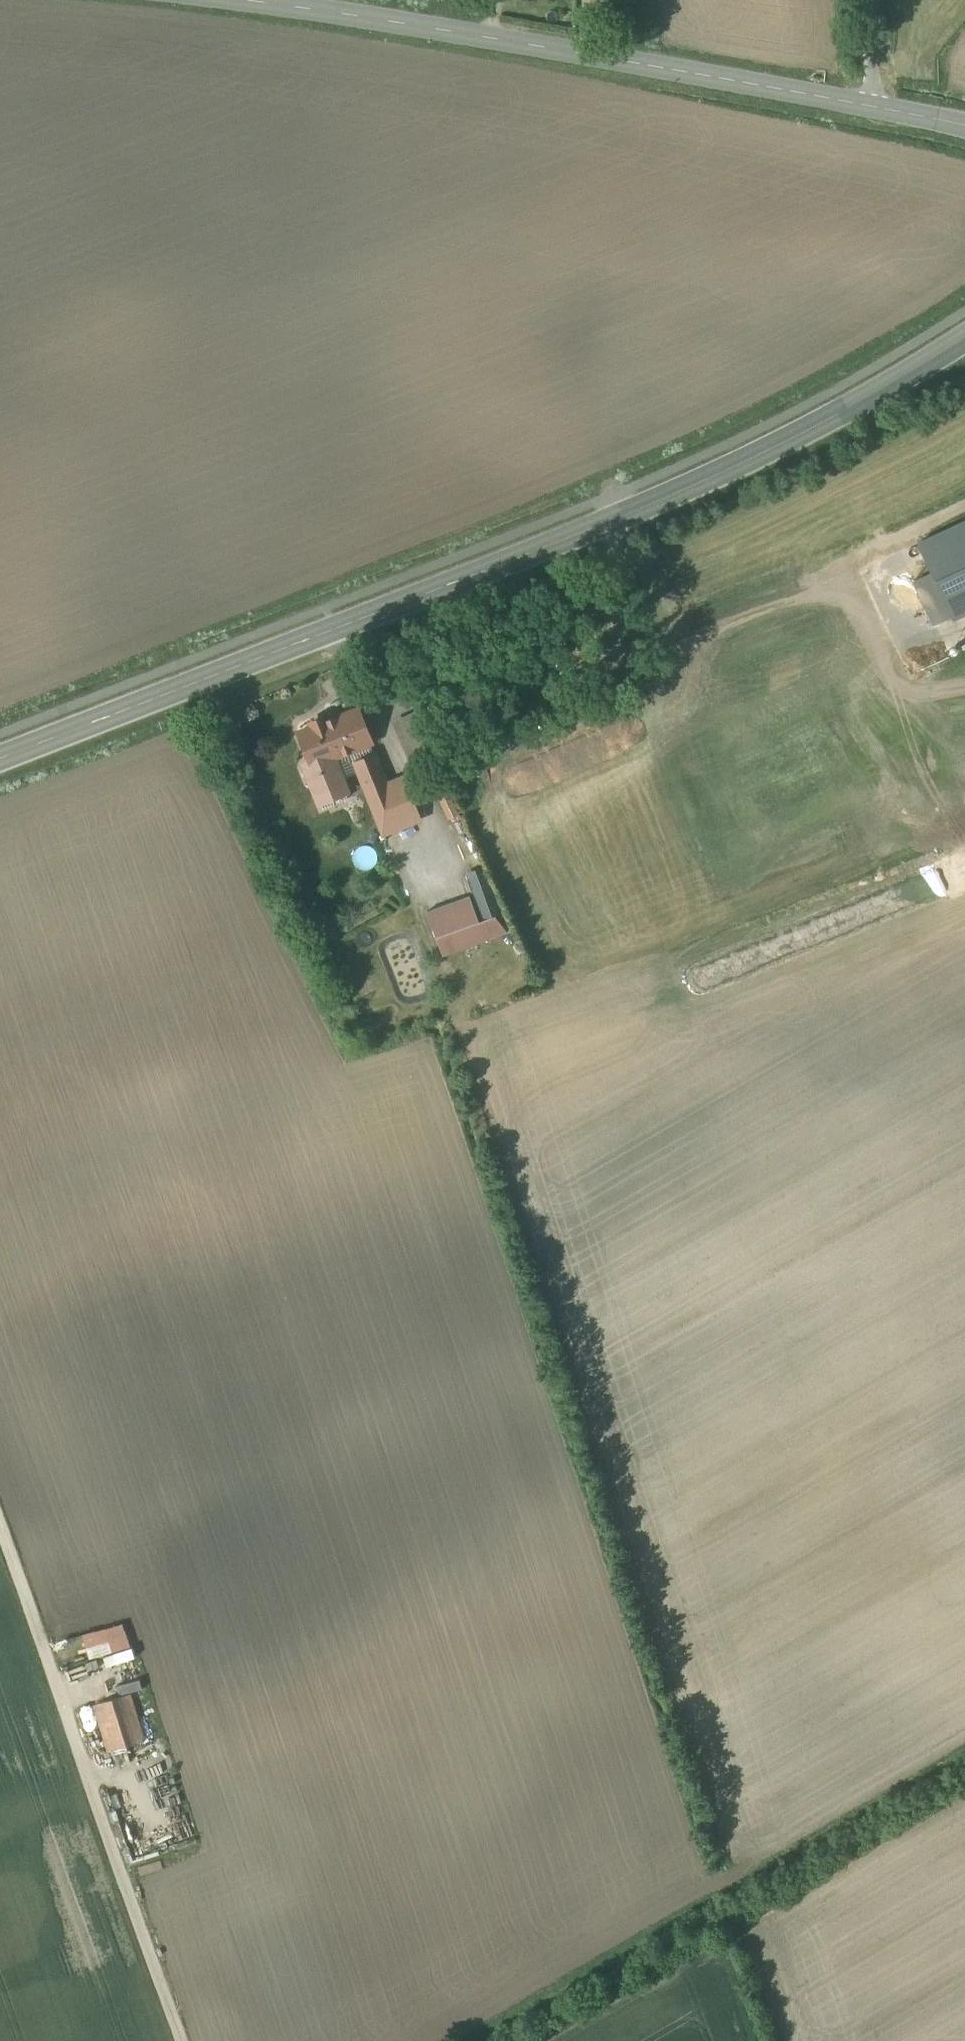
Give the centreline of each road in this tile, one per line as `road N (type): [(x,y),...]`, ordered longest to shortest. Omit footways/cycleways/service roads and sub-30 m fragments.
road 1 (primary): [(0,761),(632,511),(778,447),(964,339)]
road 2 (tertiary): [(964,126),(243,0)]

